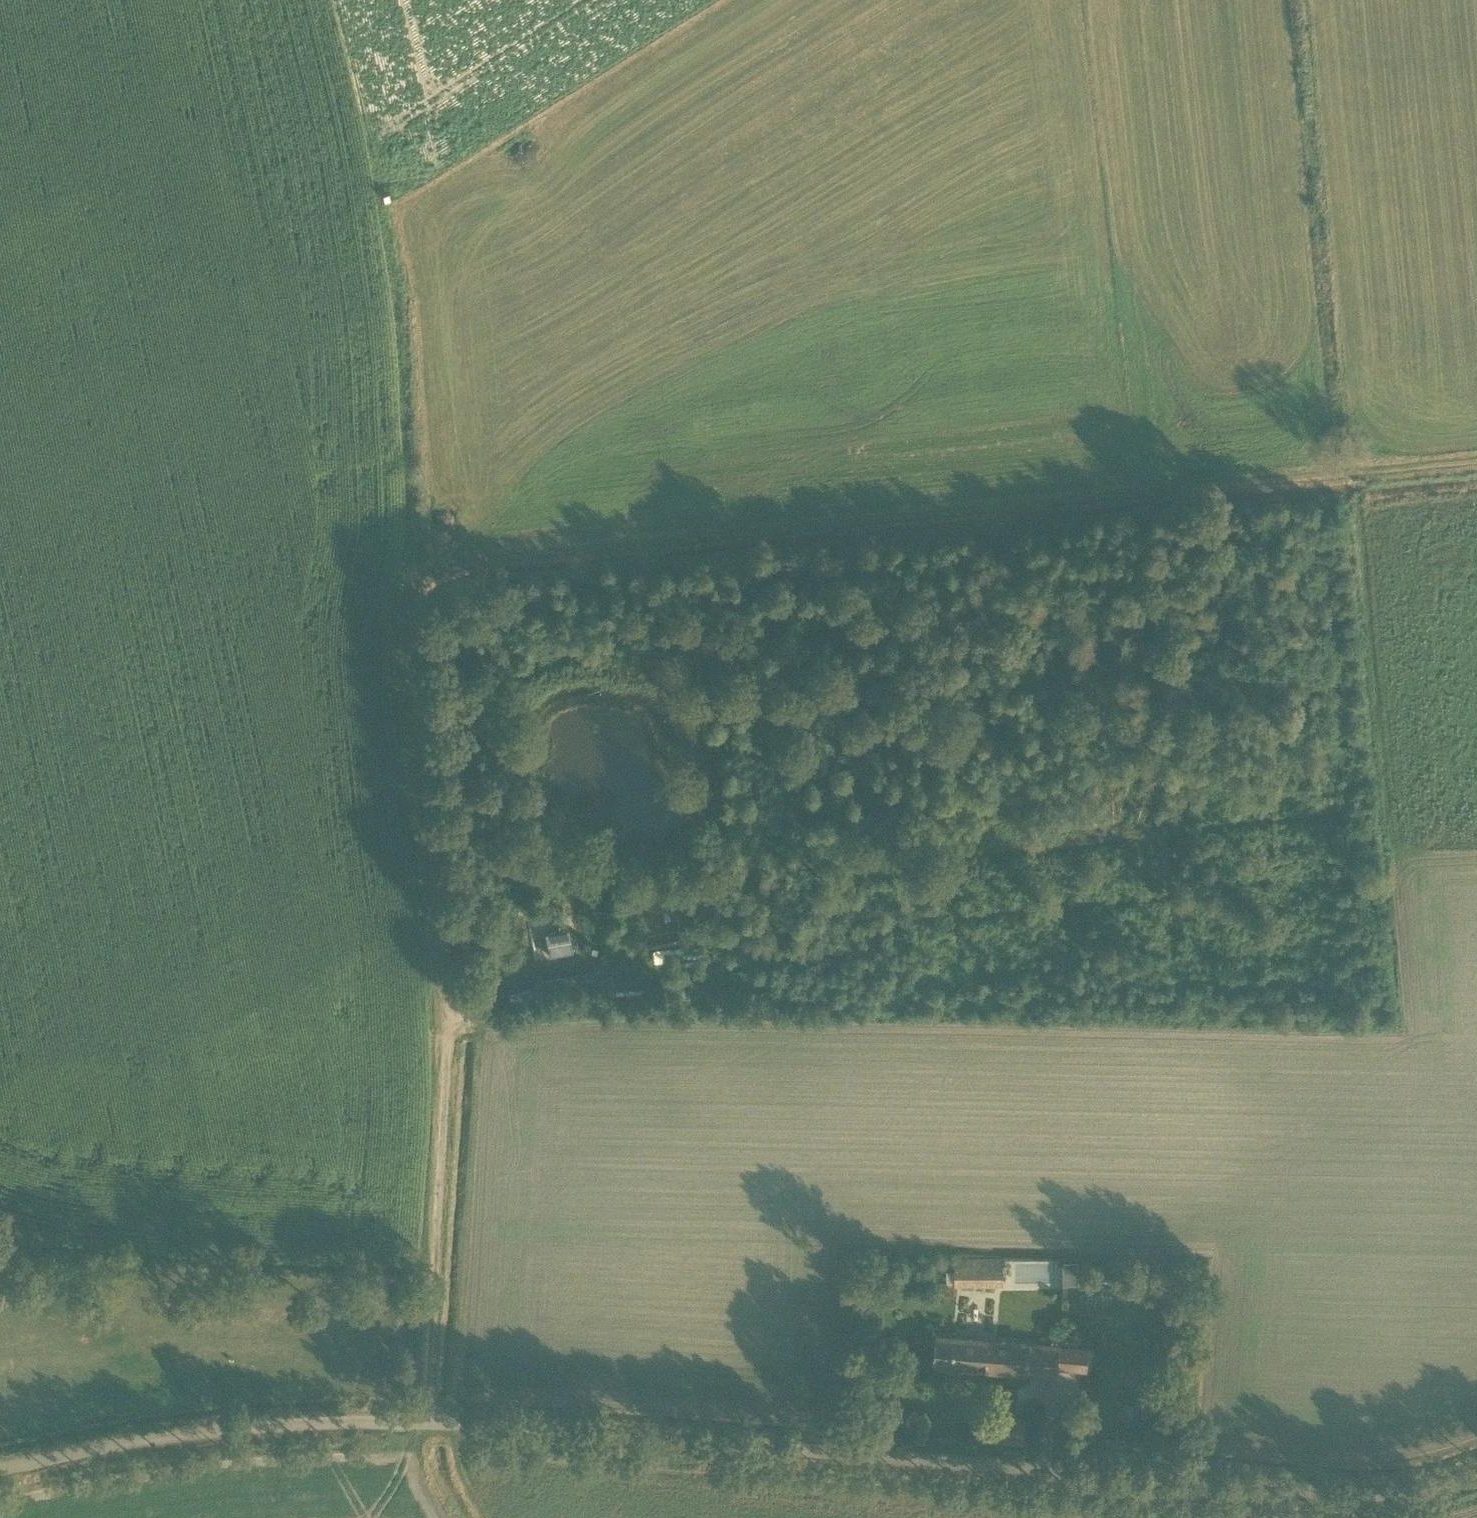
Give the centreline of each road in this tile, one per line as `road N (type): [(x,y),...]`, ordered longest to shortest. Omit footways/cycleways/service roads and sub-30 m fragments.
road 1 (unclassified): [(0,1470),(187,1433),(426,1421),(1389,1495),(1476,1471)]
road 2 (track): [(408,575),(1476,465)]
road 3 (track): [(426,1421),(450,1019),(414,735),(409,510)]

